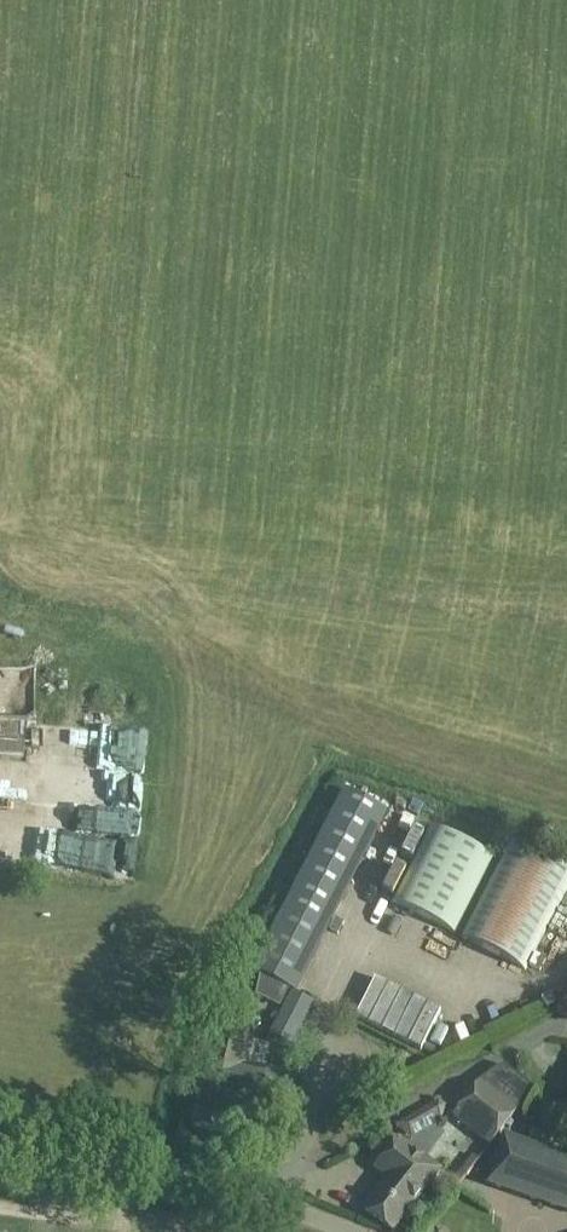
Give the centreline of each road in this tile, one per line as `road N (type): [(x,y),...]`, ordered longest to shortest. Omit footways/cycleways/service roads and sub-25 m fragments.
road 1 (unclassified): [(369,1231),(120,1168),(0,1158)]

